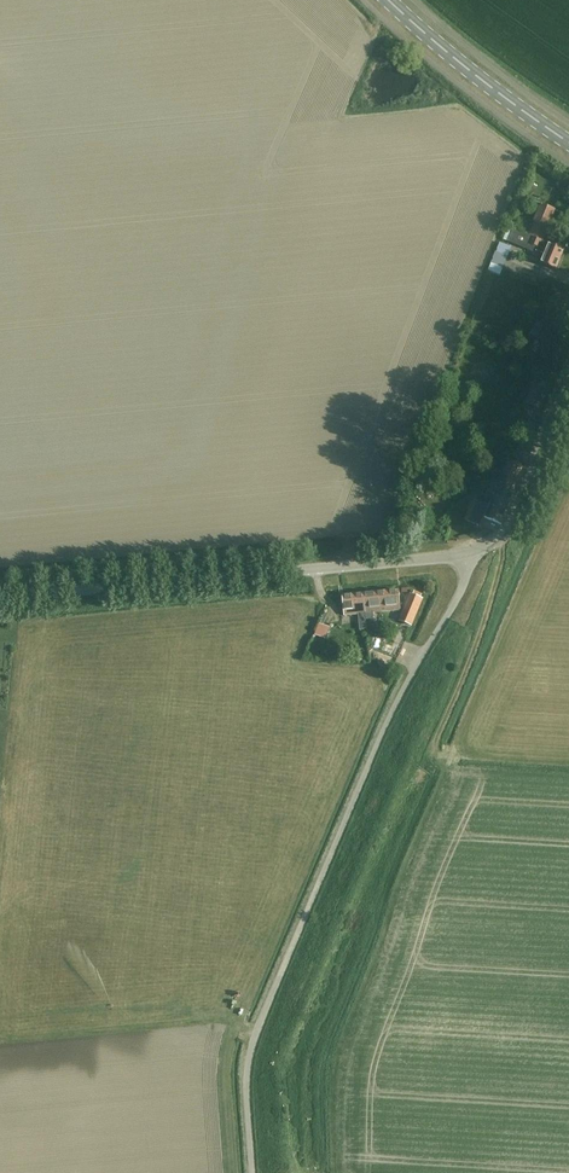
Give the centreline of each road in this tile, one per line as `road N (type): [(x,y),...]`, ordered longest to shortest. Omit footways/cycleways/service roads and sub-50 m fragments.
road 1 (unclassified): [(252,1172),(249,1050),(362,772),(473,555)]
road 2 (unclassified): [(0,598),(473,555)]
road 3 (secondary): [(568,142),(461,65),(388,0)]
road 4 (unclassified): [(473,555),(502,535),(568,379)]

